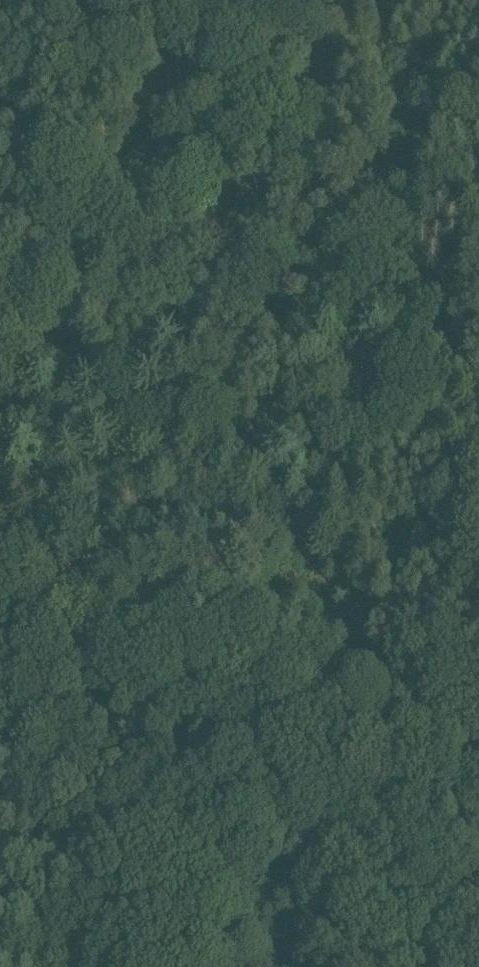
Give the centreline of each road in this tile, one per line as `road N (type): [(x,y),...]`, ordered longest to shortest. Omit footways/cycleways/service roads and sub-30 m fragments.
road 1 (track): [(0,641),(335,721),(478,745)]

